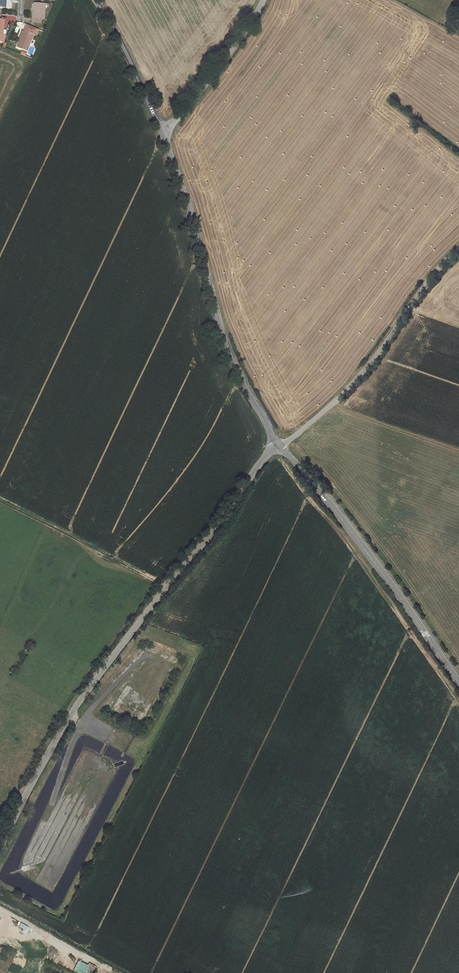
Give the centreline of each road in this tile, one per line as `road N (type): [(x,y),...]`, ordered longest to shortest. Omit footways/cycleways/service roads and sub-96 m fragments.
road 1 (unclassified): [(280,446),(80,702),(0,849)]
road 2 (unclassified): [(160,131),(222,335),(280,446)]
road 3 (unclassified): [(280,446),(458,683)]
road 4 (unclassified): [(458,248),(364,372),(280,446)]
road 5 (unclassified): [(263,0),(160,131)]
road 6 (unclassified): [(96,0),(160,131)]

